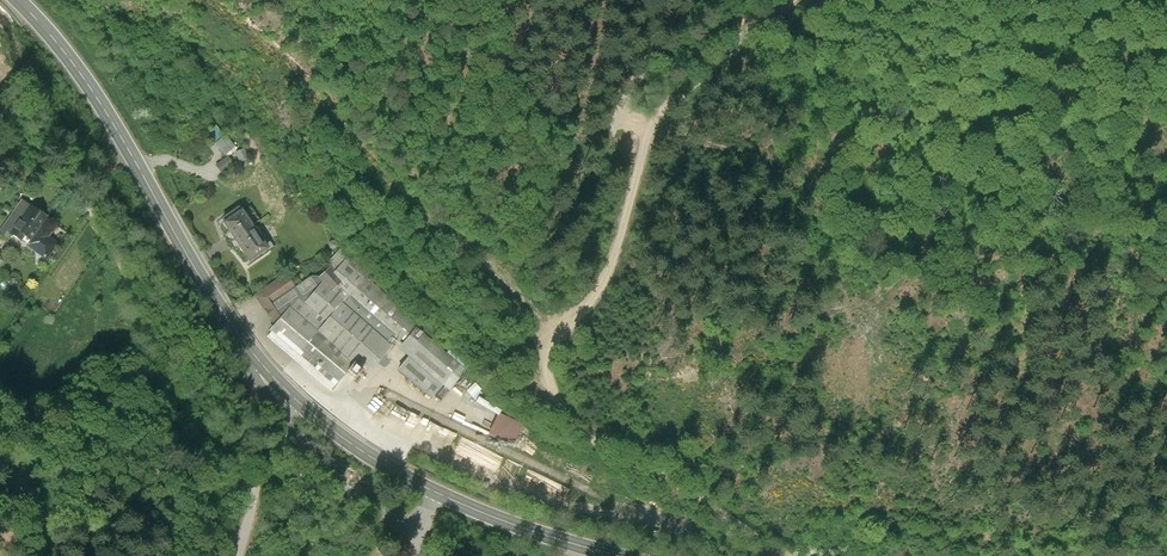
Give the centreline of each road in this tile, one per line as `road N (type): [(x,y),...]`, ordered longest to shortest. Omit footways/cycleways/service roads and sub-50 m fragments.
road 1 (track): [(786,555),(571,425),(545,366),(554,329),(588,306),(610,273),(656,115),(789,0)]
road 2 (track): [(554,329),(404,204),(285,68),(196,0)]
road 3 (track): [(254,500),(171,400),(95,213),(0,94)]
road 4 (secondary): [(289,395),(198,273),(81,73),(19,0)]
road 5 (track): [(242,551),(192,491),(85,441)]

